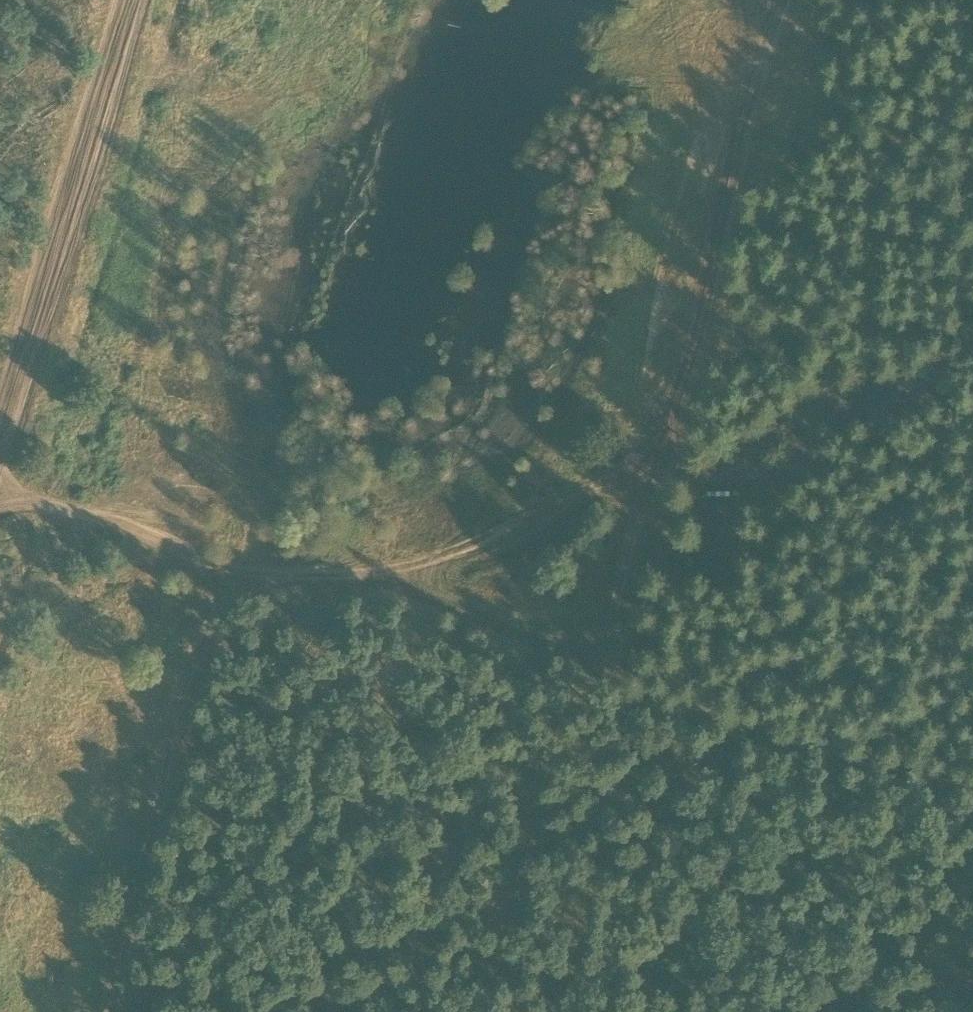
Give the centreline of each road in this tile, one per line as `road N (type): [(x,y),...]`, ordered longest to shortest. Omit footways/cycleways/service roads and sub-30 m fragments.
road 1 (track): [(0,468),(138,0)]

